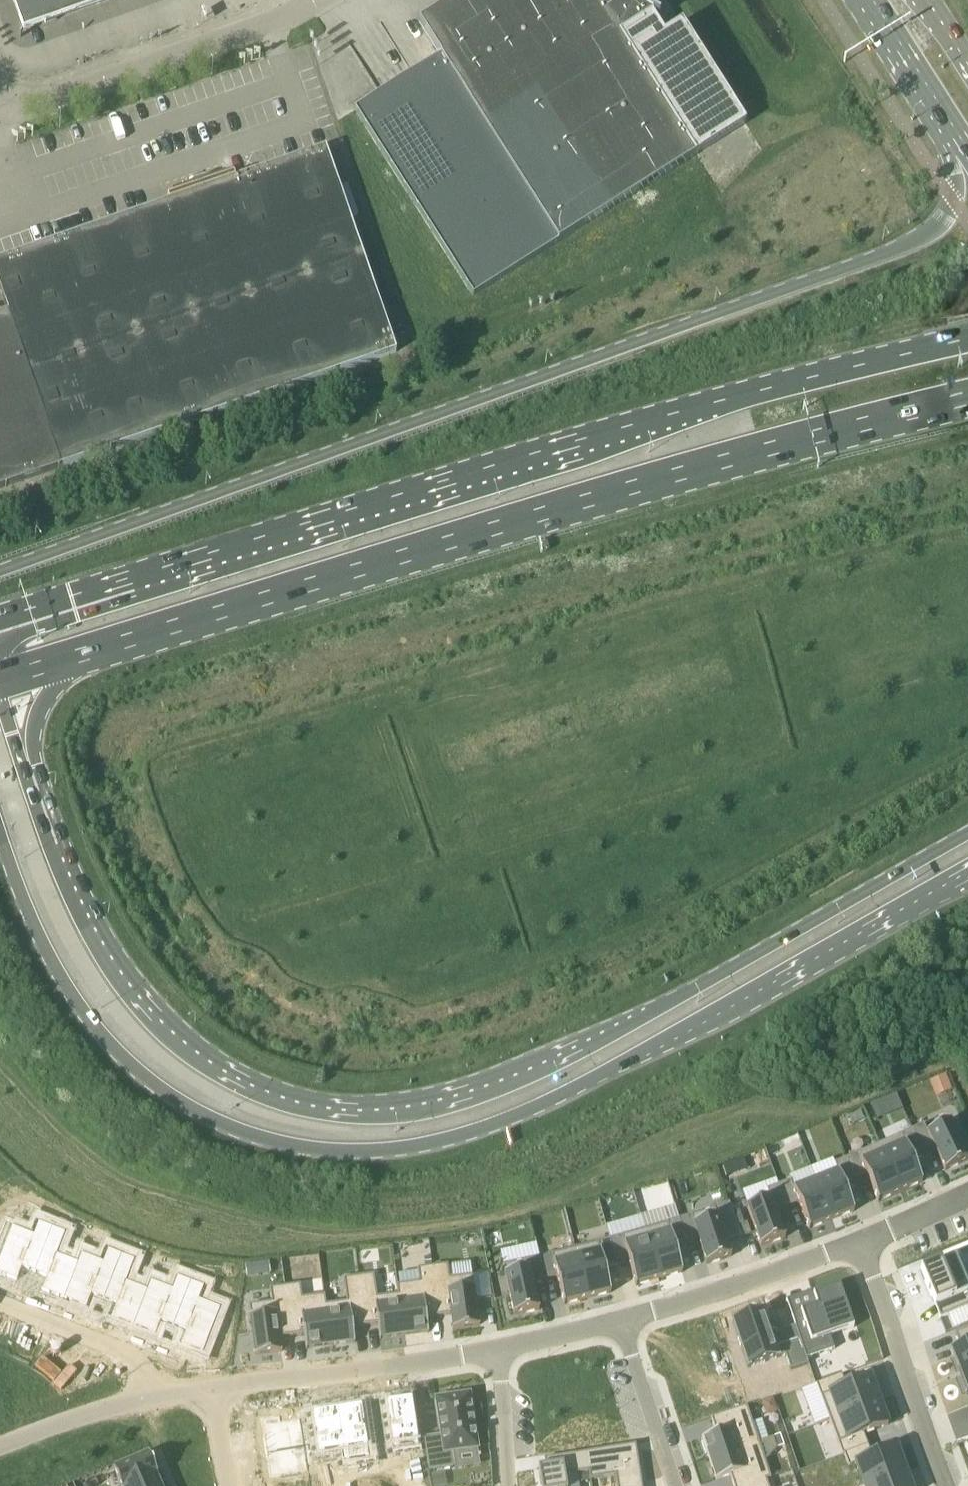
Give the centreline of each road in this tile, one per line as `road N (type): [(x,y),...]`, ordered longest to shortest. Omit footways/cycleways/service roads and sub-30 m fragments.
road 1 (primary): [(0,834),(51,961),(95,1027),(134,1067),(222,1124),(343,1152),(430,1144),(526,1113),(967,872)]
road 2 (primary): [(967,833),(545,1063),(457,1096),(367,1111),(283,1098),(197,1052),(122,974),(51,846)]
road 3 (primary): [(959,133),(954,202),(921,237),(0,572)]
road 4 (primary): [(967,340),(554,448),(0,618)]
road 5 (primary): [(89,653),(693,470),(967,400)]
road 6 (unclassified): [(317,0),(267,26),(51,100),(0,98)]
road 7 (residential): [(220,1385),(498,1352)]
road 8 (residential): [(861,1242),(890,1301),(946,1485)]
road 9 (residential): [(630,1317),(861,1242)]
road 10 (primary): [(51,846),(34,729),(47,698),(89,653)]
road 11 (residential): [(153,1393),(138,1353),(0,1302)]
road 12 (residential): [(679,1485),(630,1317)]
road 13 (residential): [(0,1448),(153,1393)]
road 14 (secondary): [(873,0),(959,133)]
road 15 (primary): [(51,846),(0,700)]
road 16 (residential): [(498,1352),(630,1317)]
road 17 (residential): [(498,1352),(512,1485)]

